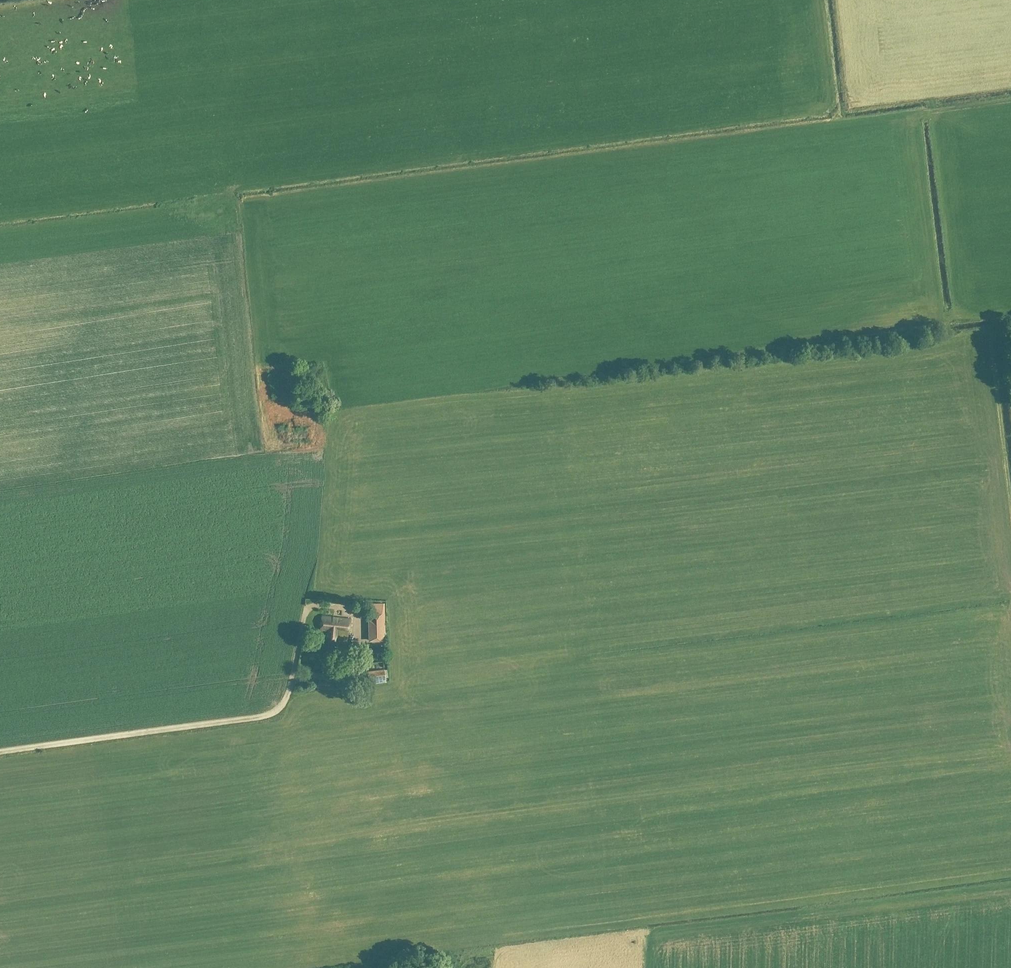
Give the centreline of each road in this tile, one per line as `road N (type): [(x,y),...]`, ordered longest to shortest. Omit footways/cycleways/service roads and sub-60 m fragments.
road 1 (track): [(307,608),(286,703),(274,714),(0,751)]
road 2 (track): [(274,714),(286,726),(314,967)]

